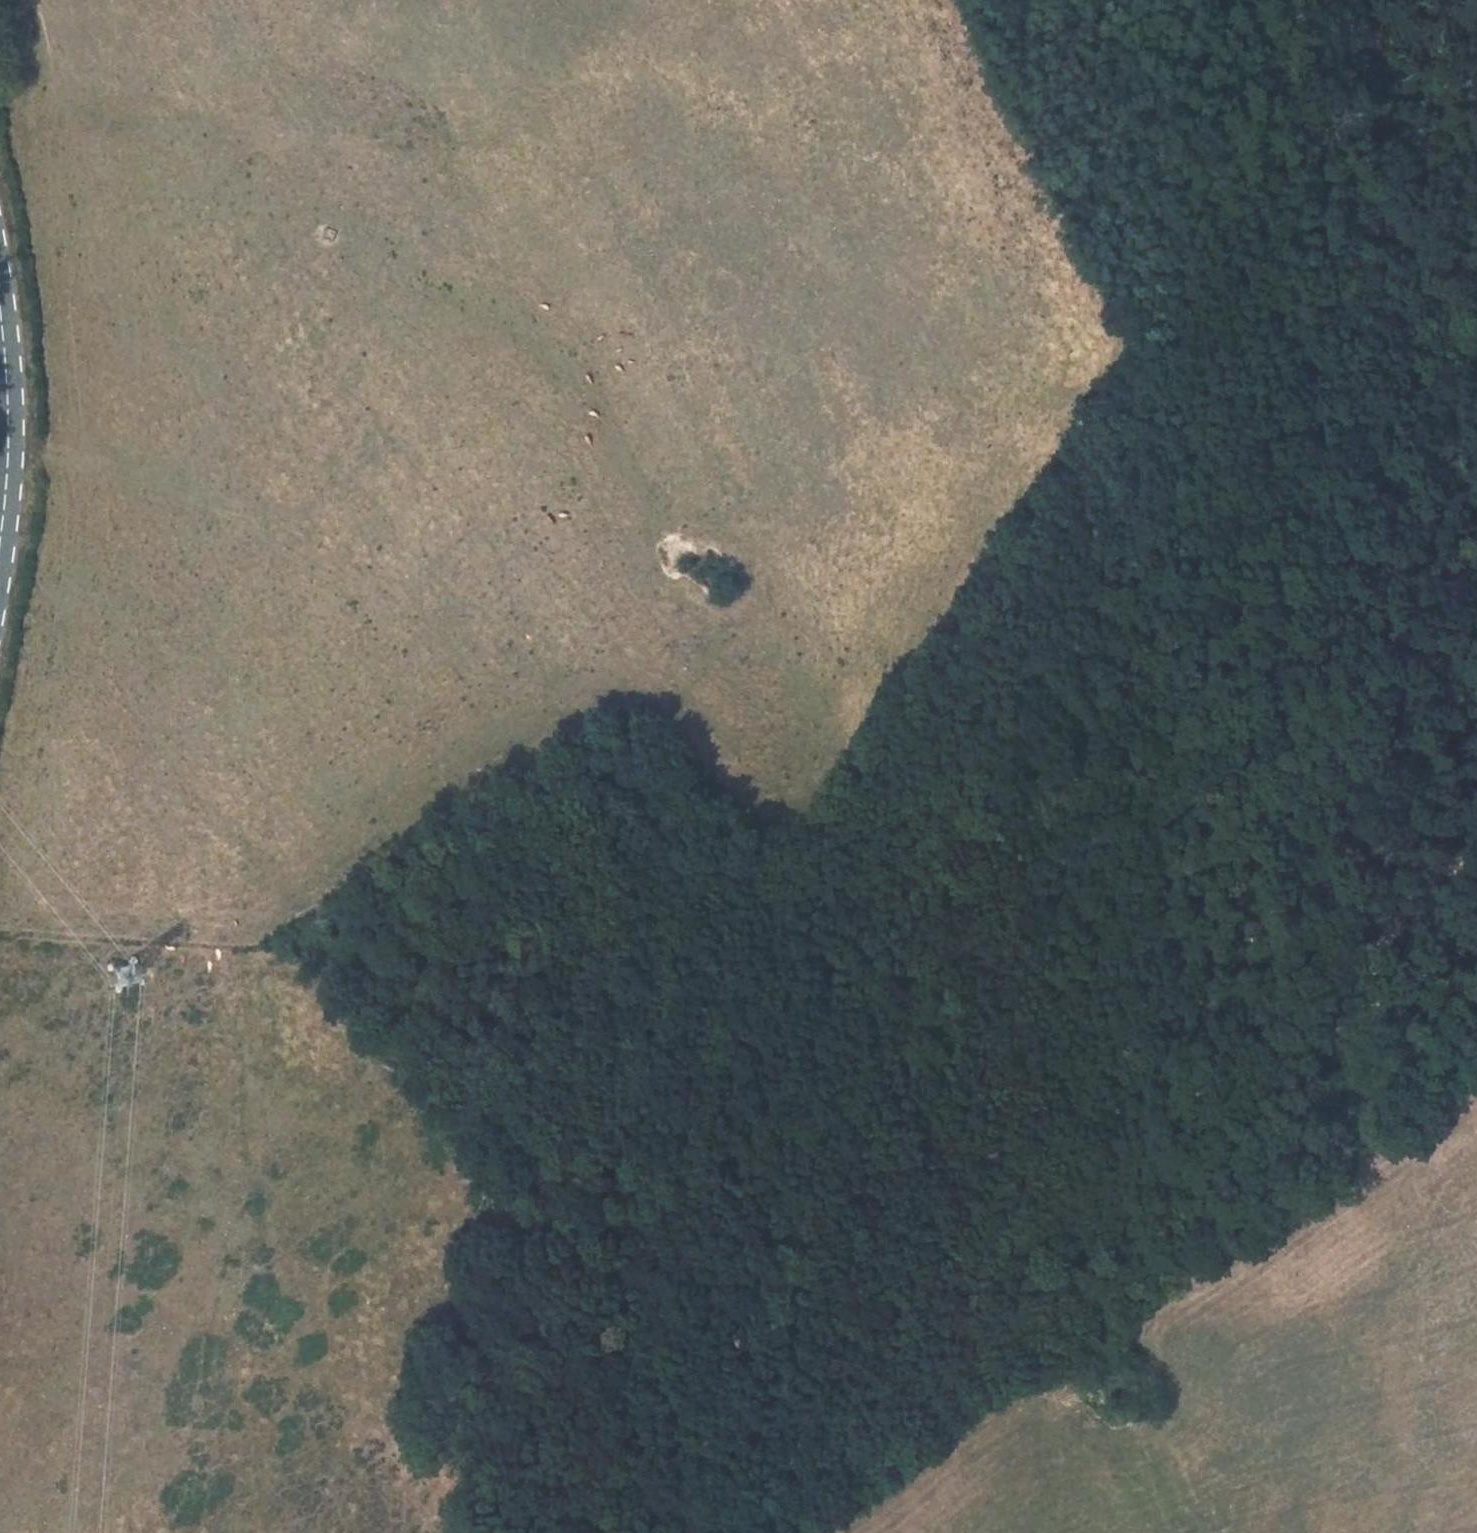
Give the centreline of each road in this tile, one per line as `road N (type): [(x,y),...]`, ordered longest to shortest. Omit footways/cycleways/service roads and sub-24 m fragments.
road 1 (track): [(1217,8),(1476,380)]
road 2 (secondary): [(0,547),(8,451),(0,307)]

